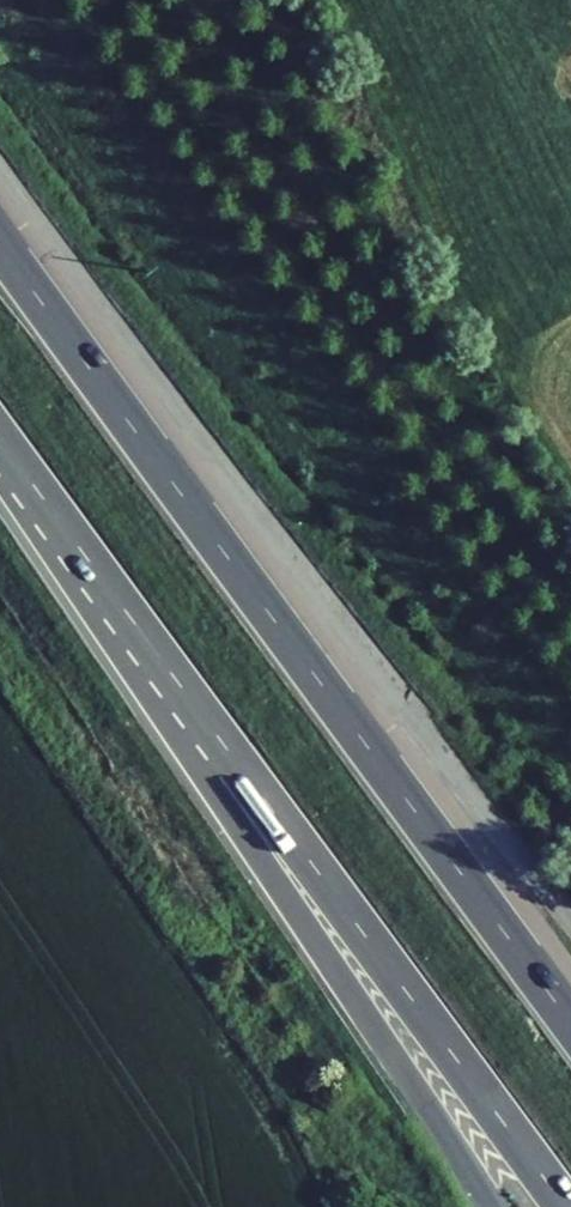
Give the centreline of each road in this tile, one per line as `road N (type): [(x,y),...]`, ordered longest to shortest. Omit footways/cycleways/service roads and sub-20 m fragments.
road 1 (motorway): [(570,1024),(0,246)]
road 2 (motorway): [(0,440),(564,1206)]
road 3 (motorway): [(0,458),(488,1206)]

